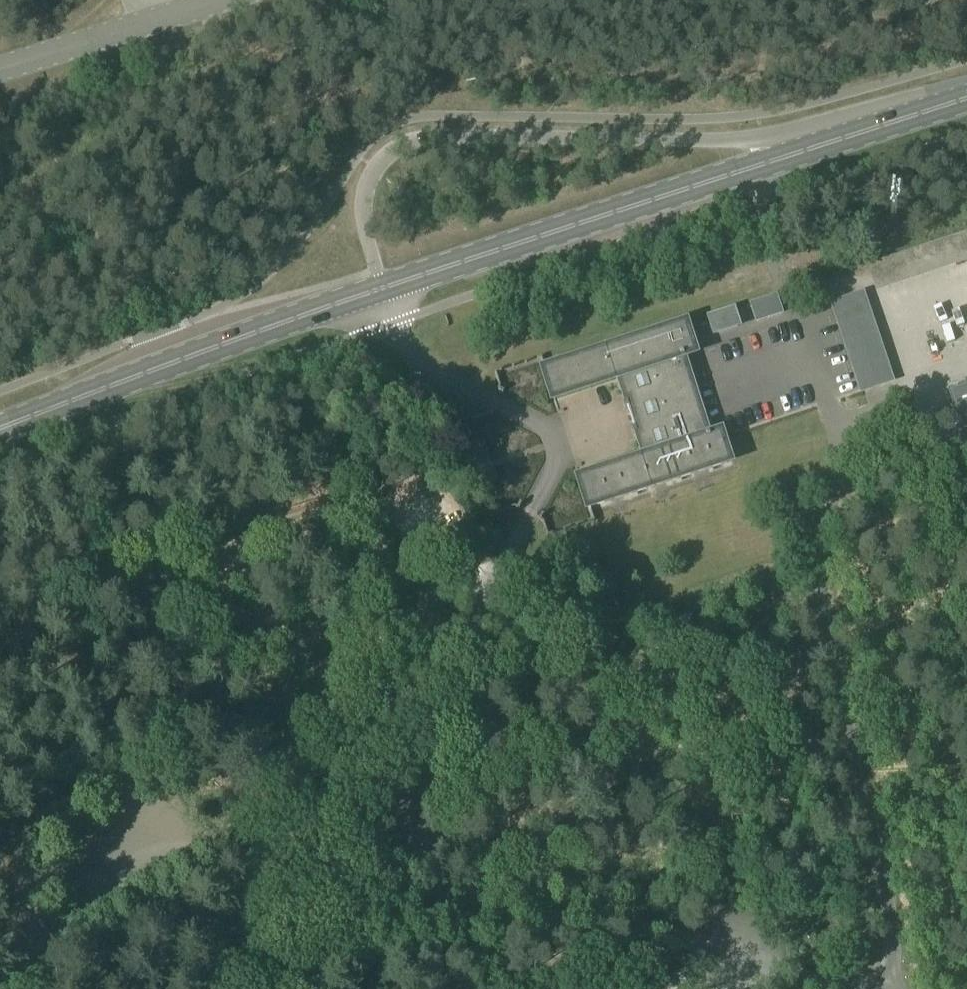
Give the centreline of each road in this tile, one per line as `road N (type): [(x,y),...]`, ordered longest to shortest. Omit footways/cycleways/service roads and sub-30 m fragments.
road 1 (primary): [(833,140),(405,143),(375,165),(361,197),(380,290)]
road 2 (unclassified): [(780,462),(798,495),(821,514),(814,558),(821,649),(870,807),(895,951),(886,988)]
road 3 (primary): [(380,290),(833,140)]
road 4 (unclassified): [(470,599),(540,671),(639,747),(688,798),(737,883),(735,943)]
road 5 (unclassified): [(470,599),(558,462),(549,429),(425,366),(400,342),(380,290)]
road 6 (primary): [(0,429),(380,290)]
road 7 (unclassified): [(274,882),(470,599)]
road 8 (unclassified): [(489,926),(565,924),(735,943)]
road 9 (unclassified): [(274,882),(326,902),(489,926)]
road 10 (unclassified): [(309,988),(440,937),(489,926)]
road 11 (primary): [(833,140),(966,96)]
road 12 (unclassified): [(735,943),(848,988)]
road 13 (unclassified): [(216,988),(274,882)]

